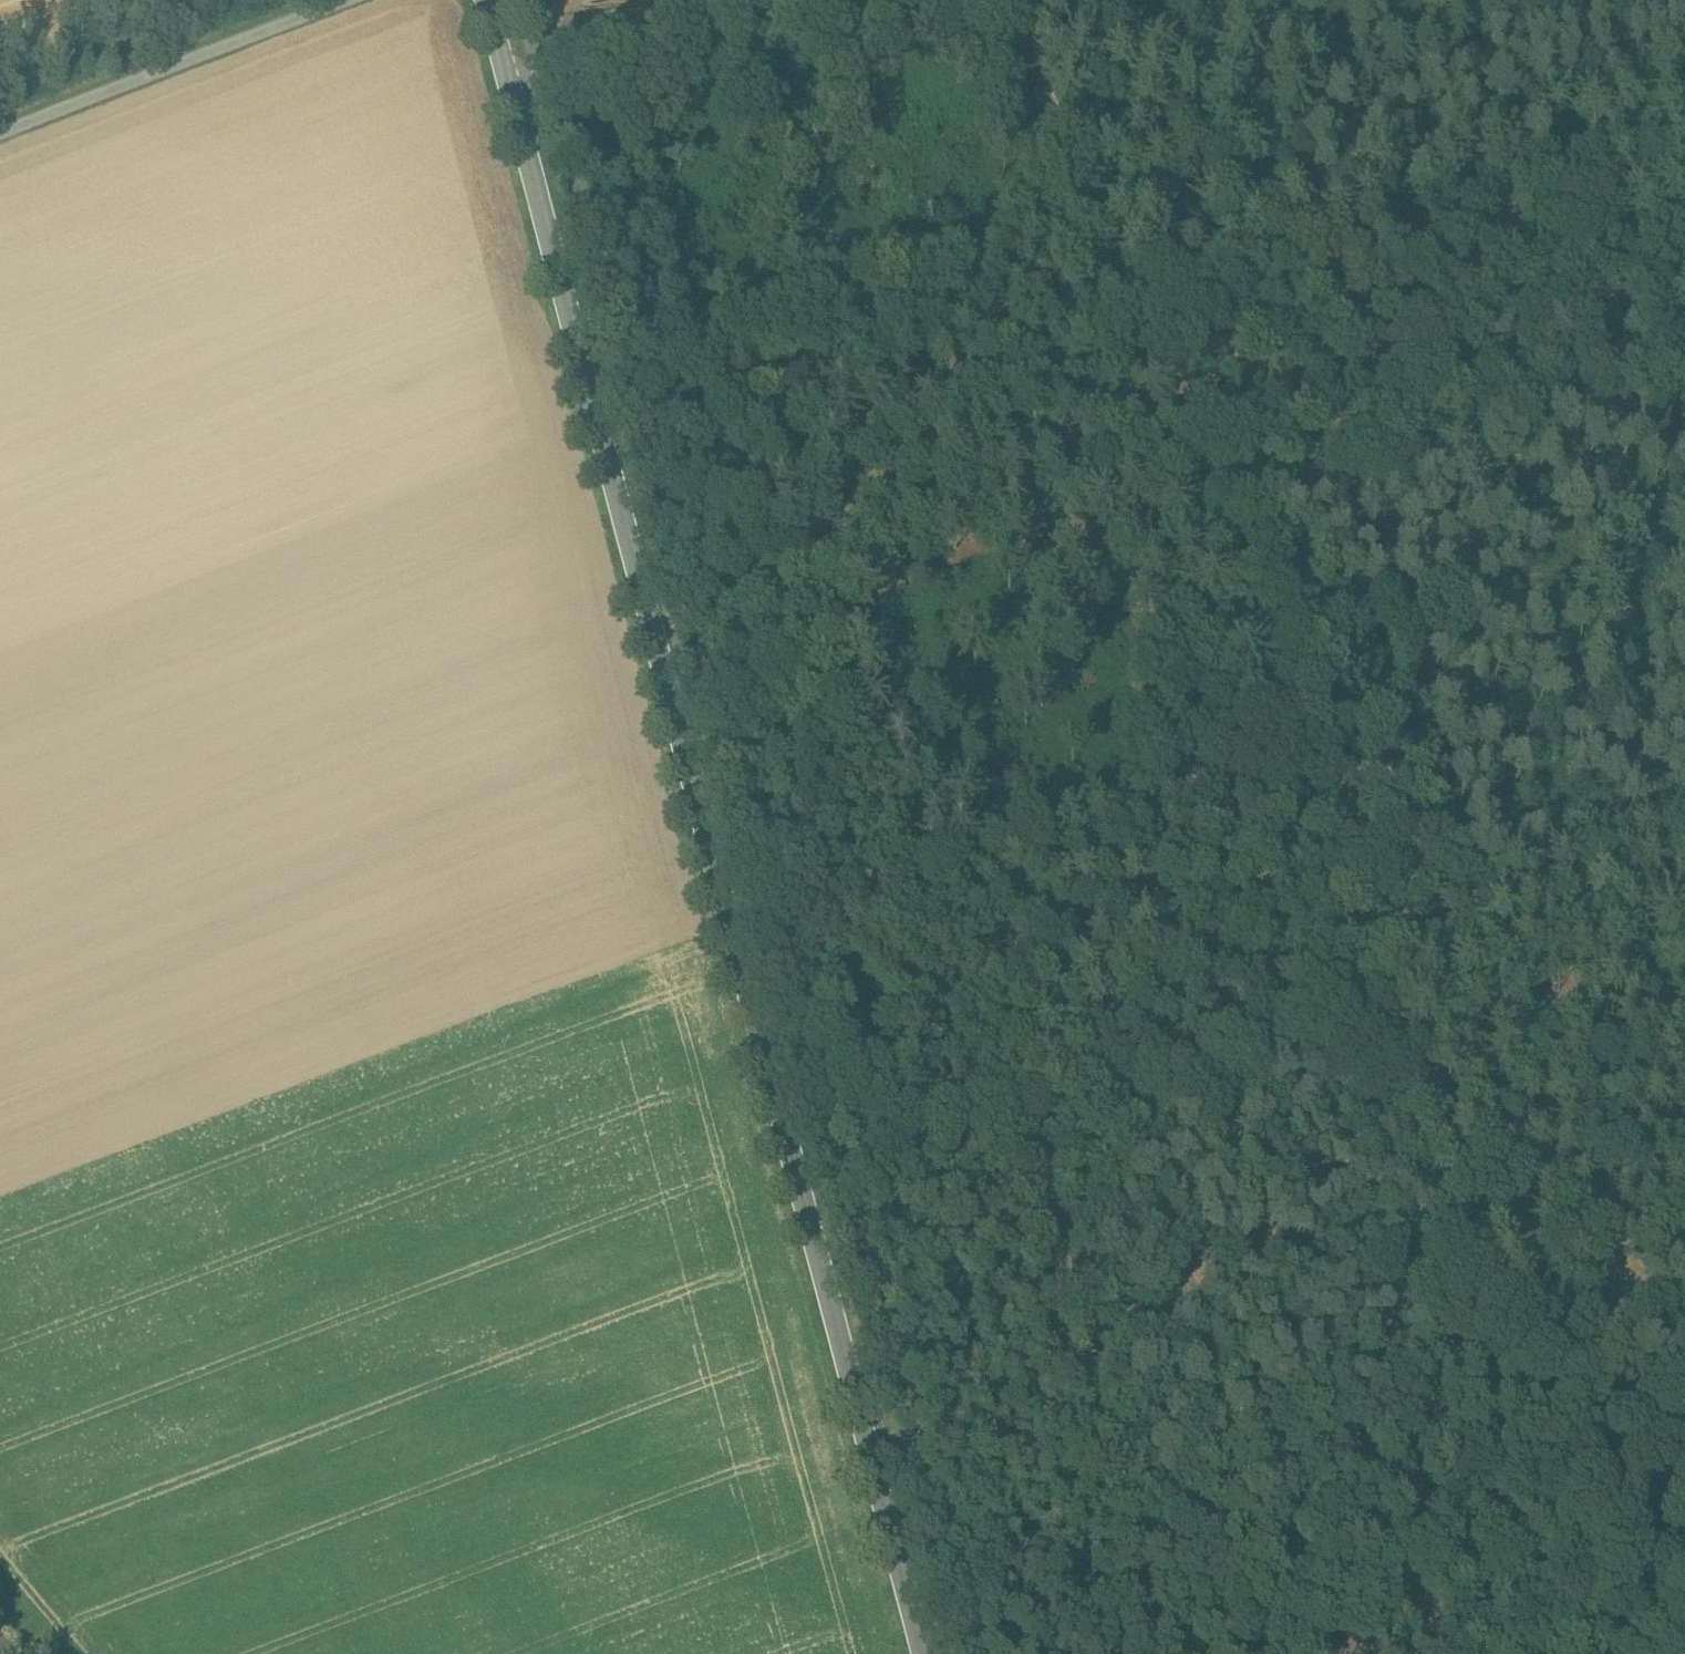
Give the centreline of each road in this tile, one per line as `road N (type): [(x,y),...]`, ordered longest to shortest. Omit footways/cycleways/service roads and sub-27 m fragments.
road 1 (track): [(977,0),(1156,375),(1638,1653)]
road 2 (tertiary): [(491,0),(822,1220),(929,1653)]
road 3 (unclassified): [(422,0),(0,150)]
road 4 (unclassified): [(737,0),(539,66)]

